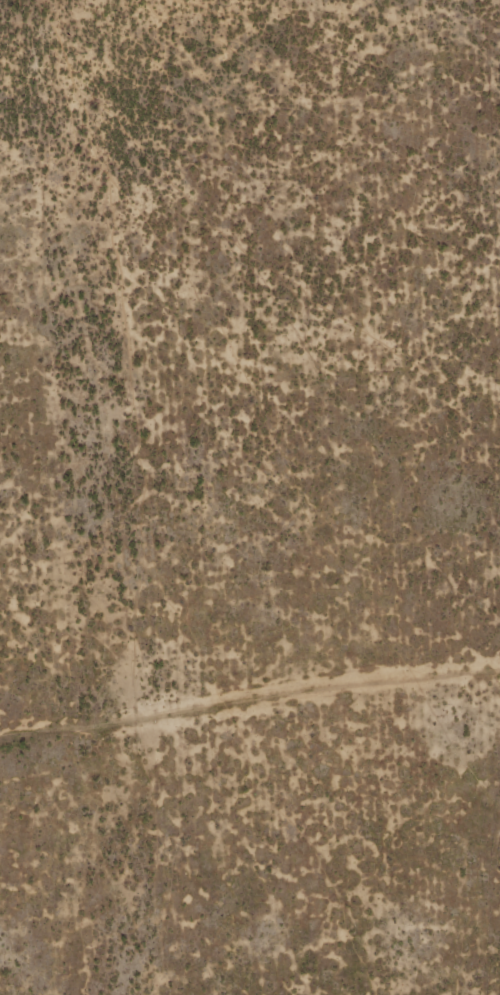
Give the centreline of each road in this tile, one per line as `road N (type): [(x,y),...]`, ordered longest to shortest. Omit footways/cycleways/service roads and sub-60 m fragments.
road 1 (track): [(499,688),(0,766)]

